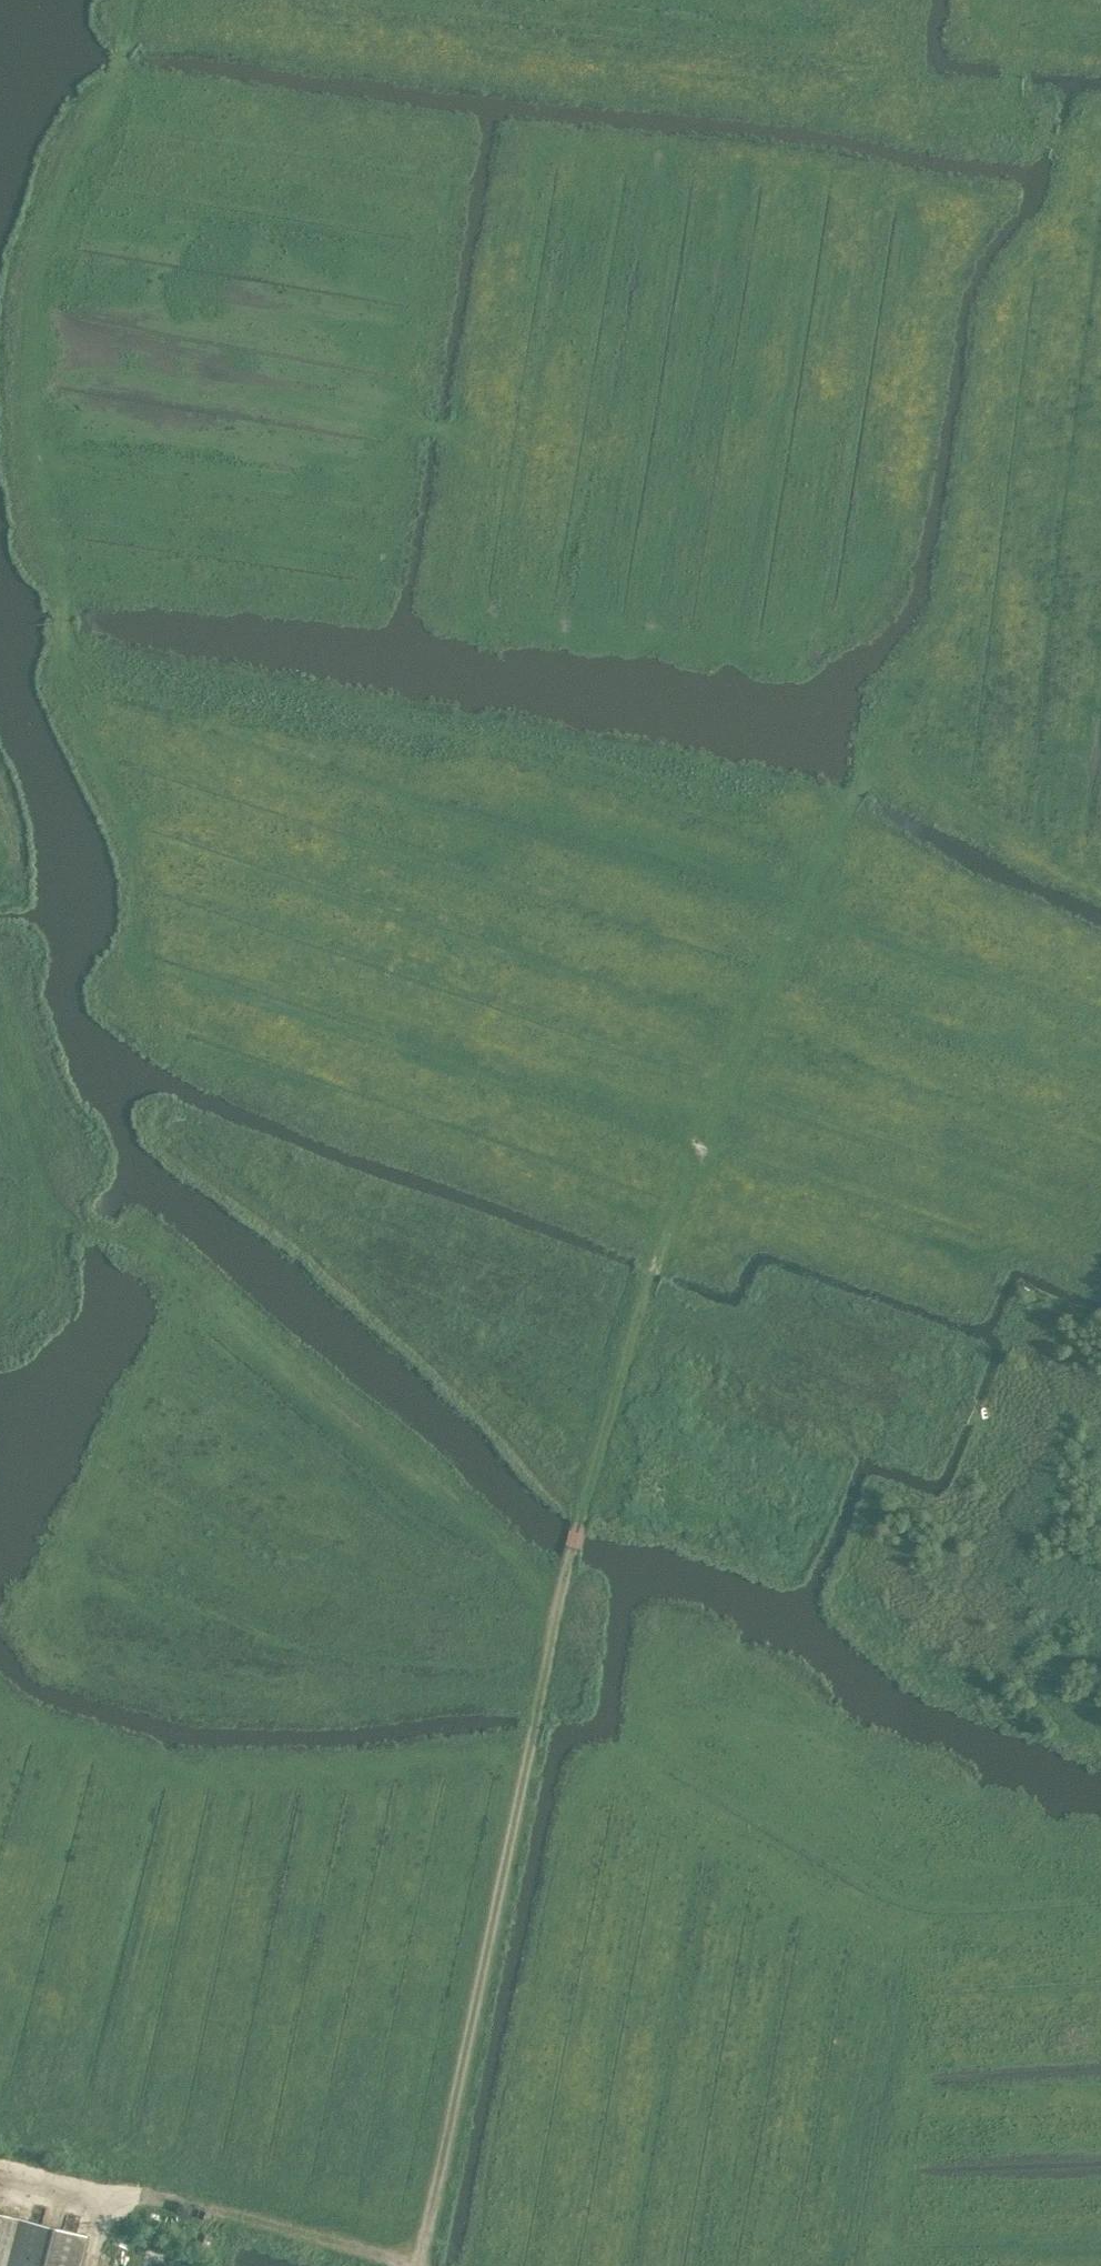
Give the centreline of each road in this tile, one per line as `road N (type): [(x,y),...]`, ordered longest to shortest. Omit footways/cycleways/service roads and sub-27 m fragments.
road 1 (track): [(918,705),(841,816),(692,1150),(591,1479),(590,1508)]
road 2 (track): [(414,2265),(550,1636),(590,1508)]
road 3 (track): [(92,2265),(111,2186),(411,2265)]

